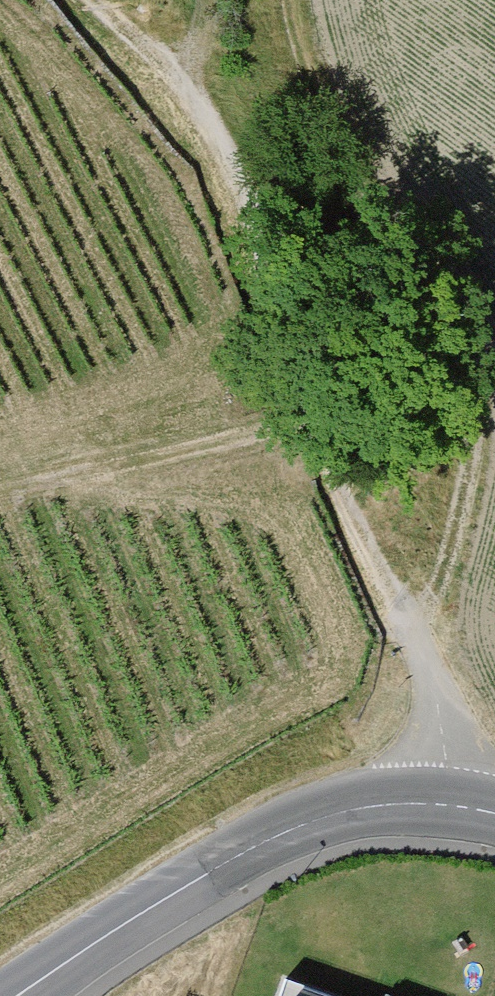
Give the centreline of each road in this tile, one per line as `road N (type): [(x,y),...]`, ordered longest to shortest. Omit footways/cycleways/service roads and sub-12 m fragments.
road 1 (track): [(433,805),(428,763),(333,457),(253,292),(219,130),(73,0)]
road 2 (unclassified): [(494,816),(433,805),(318,817),(198,878),(15,995)]
road 3 (track): [(318,424),(0,489)]
road 4 (track): [(219,130),(227,0)]

